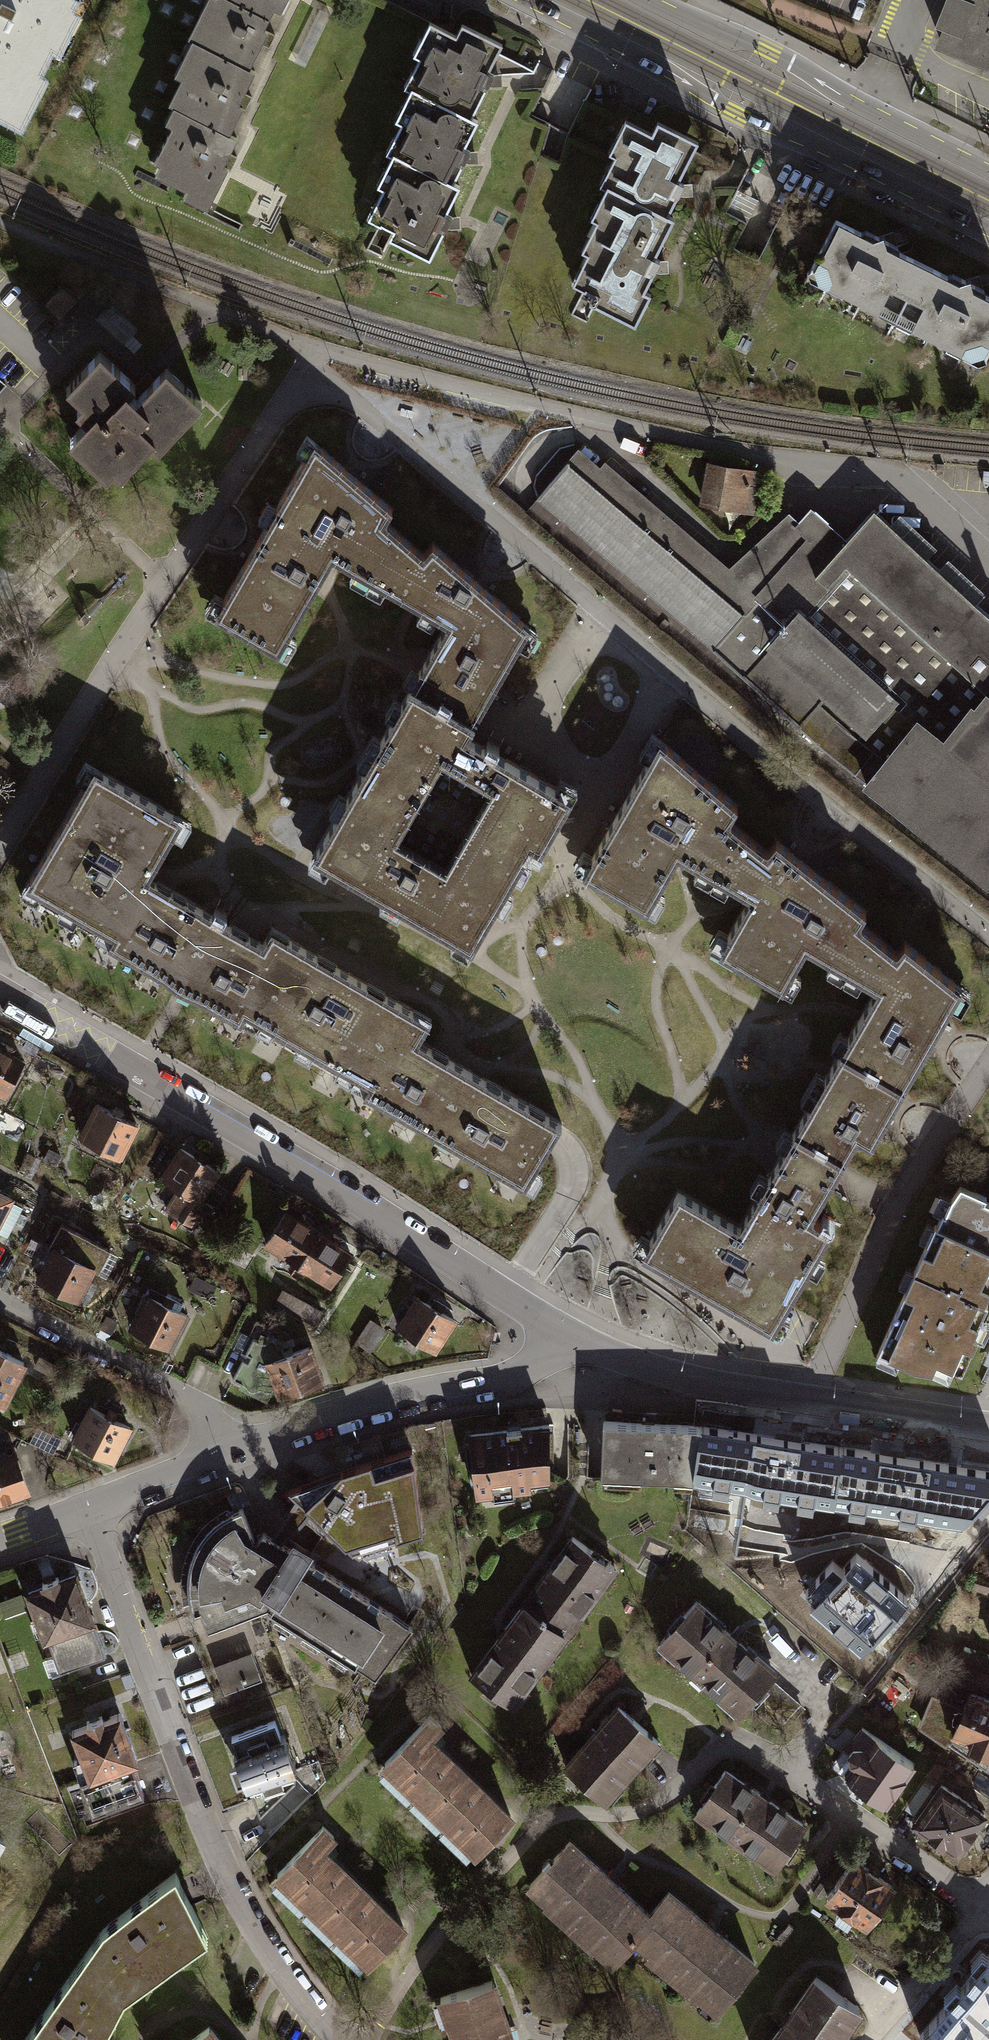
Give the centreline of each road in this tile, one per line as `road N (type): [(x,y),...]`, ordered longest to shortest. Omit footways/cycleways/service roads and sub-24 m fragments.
road 1 (residential): [(988,933),(676,680),(348,393),(293,380)]
road 2 (residential): [(0,994),(565,1334)]
road 3 (residential): [(85,1510),(215,1862),(253,1937),(334,2039)]
road 4 (tertiary): [(527,0),(737,115),(817,145),(988,231)]
road 5 (residential): [(814,1405),(897,1202),(988,1065)]
road 6 (tertiary): [(988,171),(868,112),(767,50),(649,0)]
road 7 (residential): [(565,1334),(534,1366),(502,1380),(322,1417),(219,1452)]
road 8 (residential): [(984,1907),(724,1740)]
road 9 (residential): [(219,1452),(198,1409),(178,1395),(0,1305)]
road 10 (residential): [(565,1334),(691,1381),(814,1405)]
road 11 (residential): [(814,1405),(988,1424)]
road 12 (residential): [(219,1452),(85,1510)]
road 13 (unclassified): [(988,559),(897,474)]

